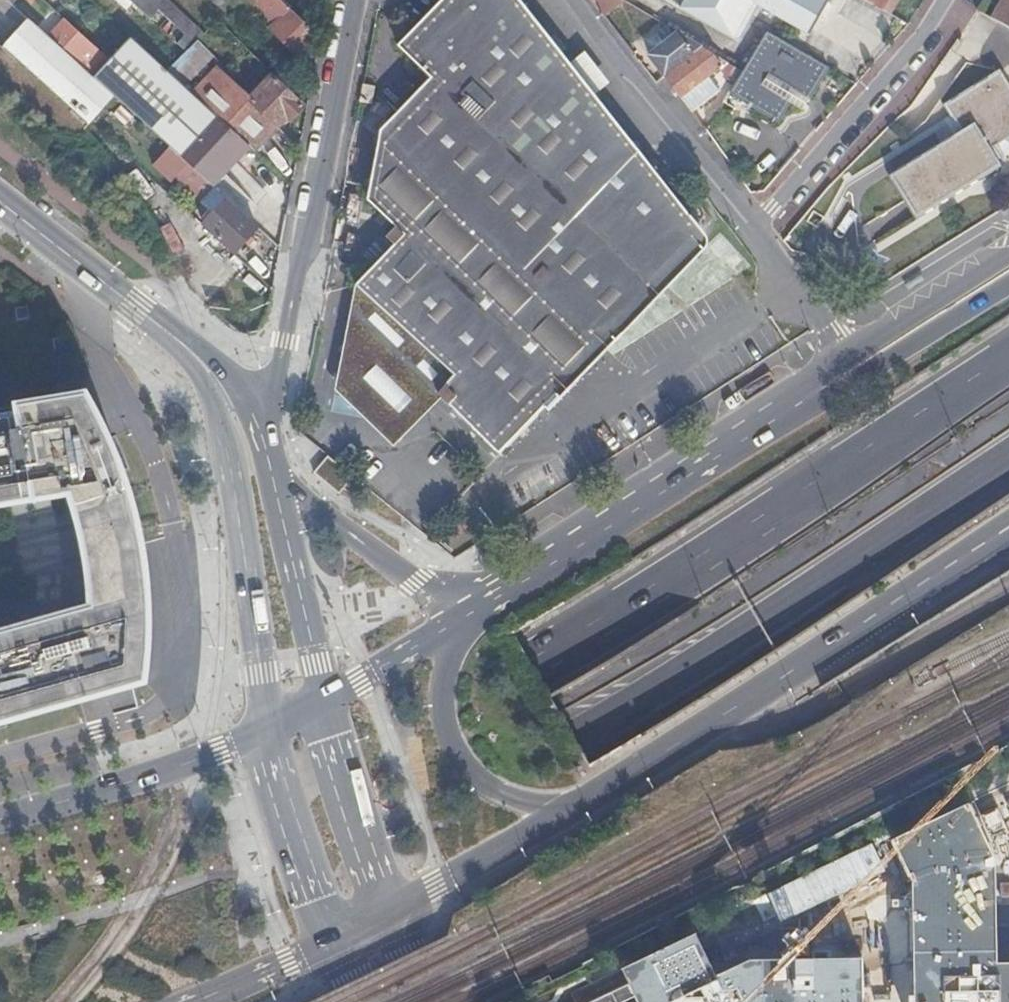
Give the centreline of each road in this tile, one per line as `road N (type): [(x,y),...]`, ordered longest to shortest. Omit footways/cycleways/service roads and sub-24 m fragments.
road 1 (motorway): [(1008,351),(702,566),(534,667),(285,795),(149,852),(0,898)]
road 2 (motorway): [(0,981),(160,933),(355,856),(577,741),(1008,454)]
road 3 (tertiary): [(573,804),(1008,541)]
road 4 (residential): [(232,409),(275,380),(299,262),(314,236),(357,0)]
road 5 (tertiary): [(784,400),(476,609)]
road 6 (unclassified): [(232,409),(220,377),(0,202)]
road 7 (residential): [(946,0),(916,46),(751,232)]
road 8 (residential): [(751,232),(572,0)]
road 9 (tertiary): [(476,609),(447,672),(449,742),(489,788),(547,807),(573,804)]
road 10 (tertiary): [(264,735),(0,822)]
road 11 (motorway): [(1008,286),(851,384),(784,400)]
road 12 (unclassified): [(476,609),(416,582),(323,512),(278,497)]
road 13 (unclassified): [(232,409),(253,626)]
road 14 (tertiary): [(386,914),(573,804)]
road 15 (tertiary): [(386,914),(326,706)]
road 16 (tertiary): [(264,735),(327,942)]
road 17 (tertiary): [(1008,254),(849,357)]
road 18 (tertiary): [(476,609),(326,706)]
road 19 (residential): [(849,357),(751,232)]
road 20 (tertiary): [(190,1001),(327,942)]
road 21 (unclassified): [(310,627),(278,497)]

